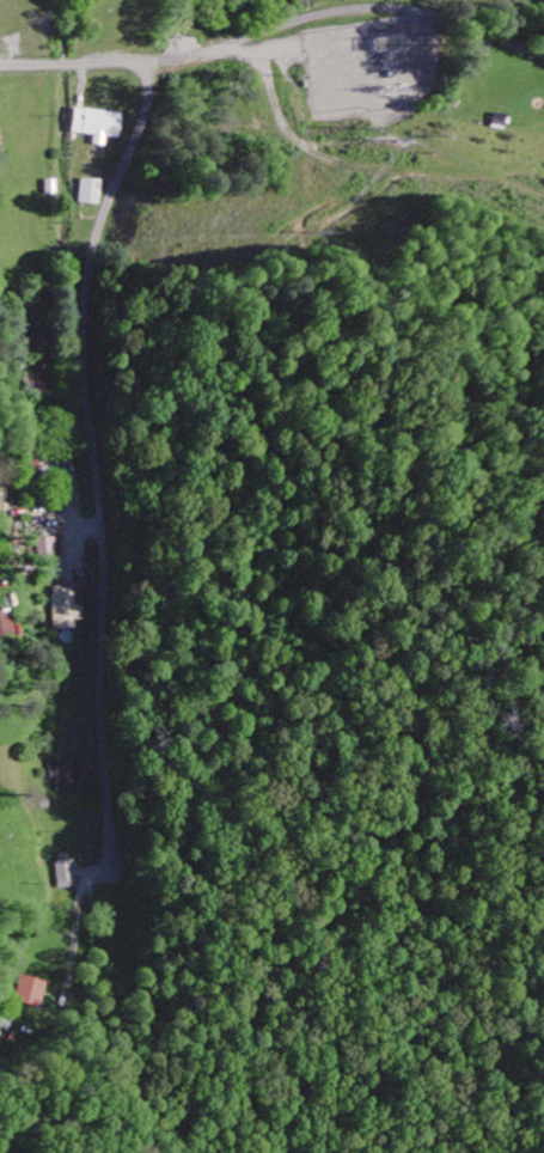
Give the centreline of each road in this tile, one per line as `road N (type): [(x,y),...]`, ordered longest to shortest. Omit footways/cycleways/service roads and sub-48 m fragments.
road 1 (residential): [(153,61),(149,103),(102,220),(85,301),(106,565),(111,804),(103,870)]
road 2 (residential): [(0,64),(153,61),(359,6),(428,11),(543,57)]

